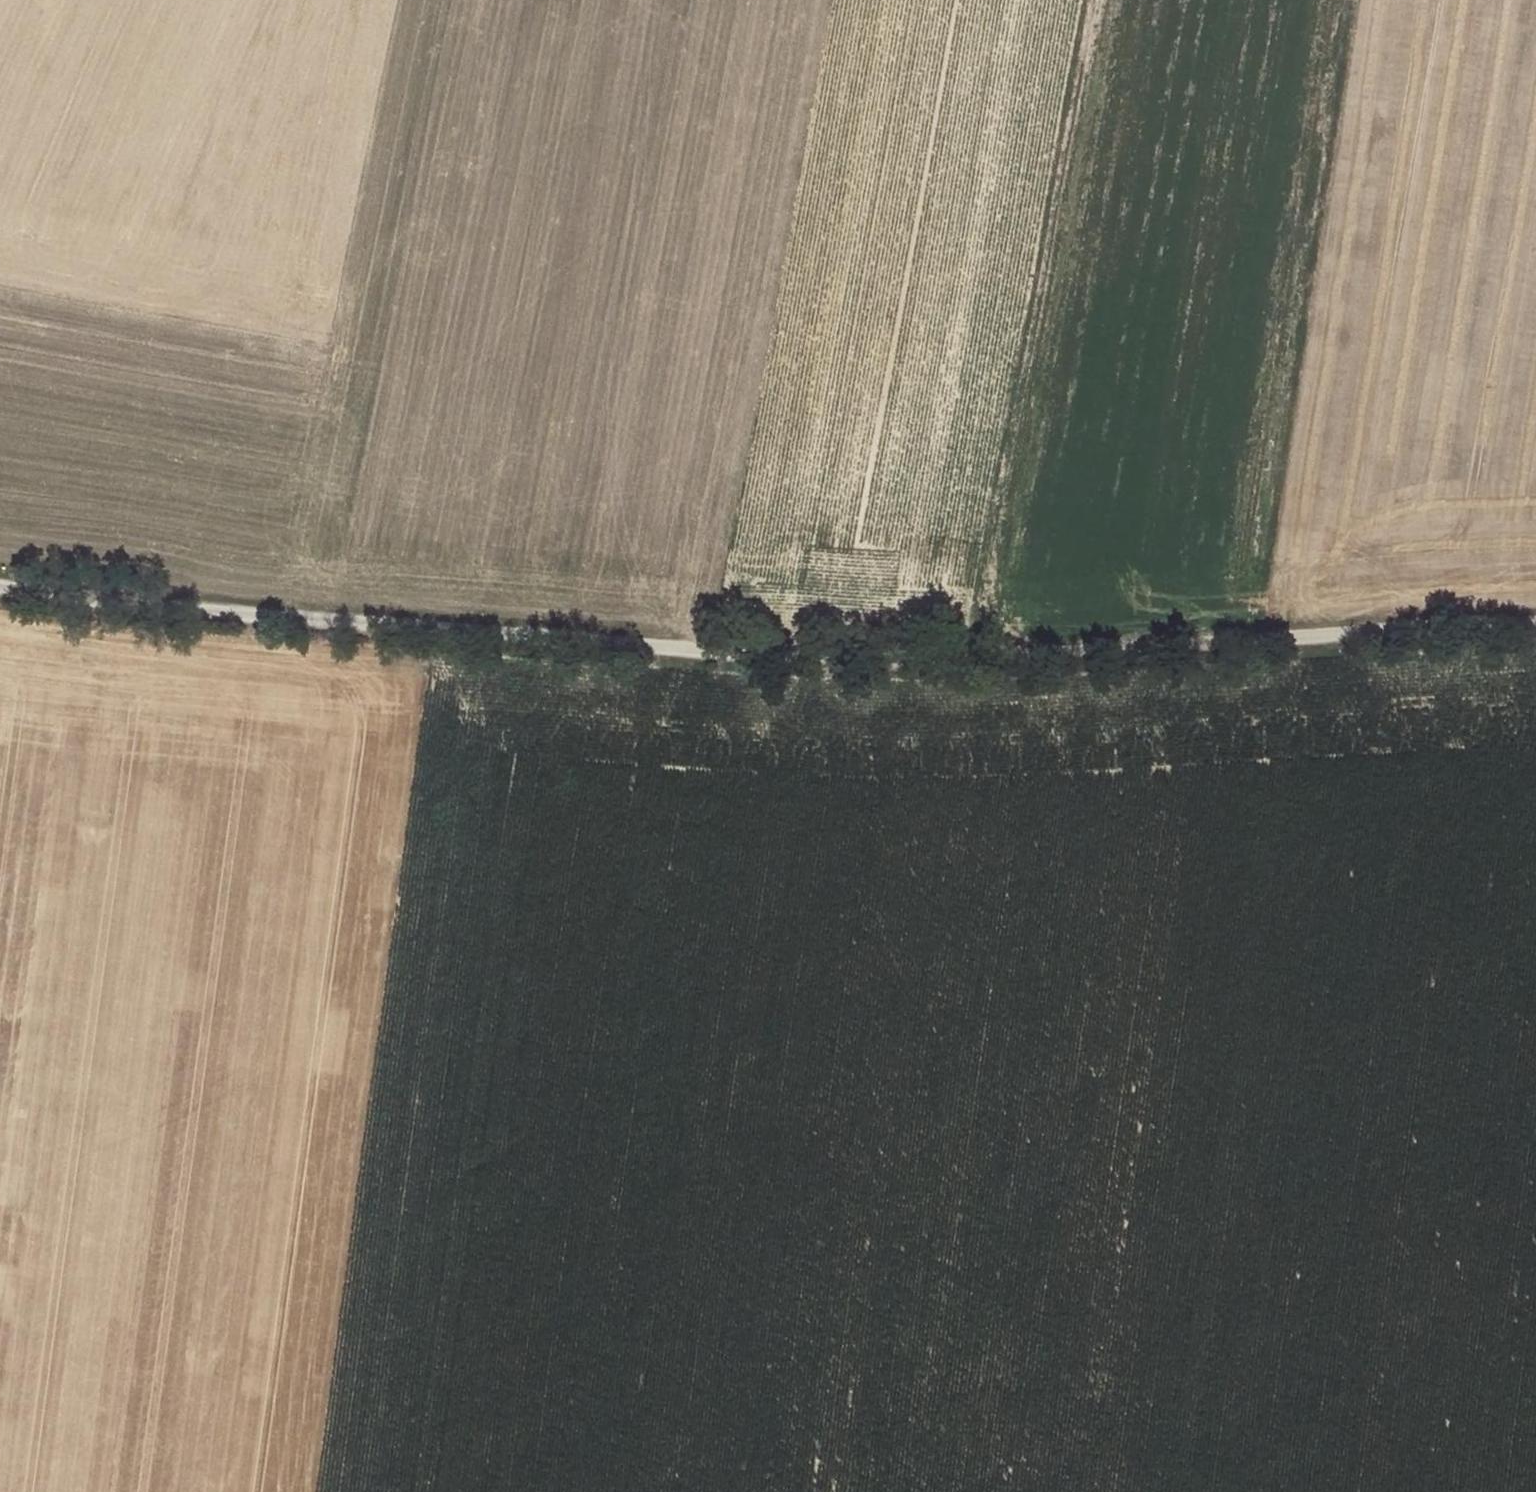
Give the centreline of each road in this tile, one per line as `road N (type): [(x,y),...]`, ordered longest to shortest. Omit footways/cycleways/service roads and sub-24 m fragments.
road 1 (track): [(1535,631),(760,656),(207,614),(0,586)]

